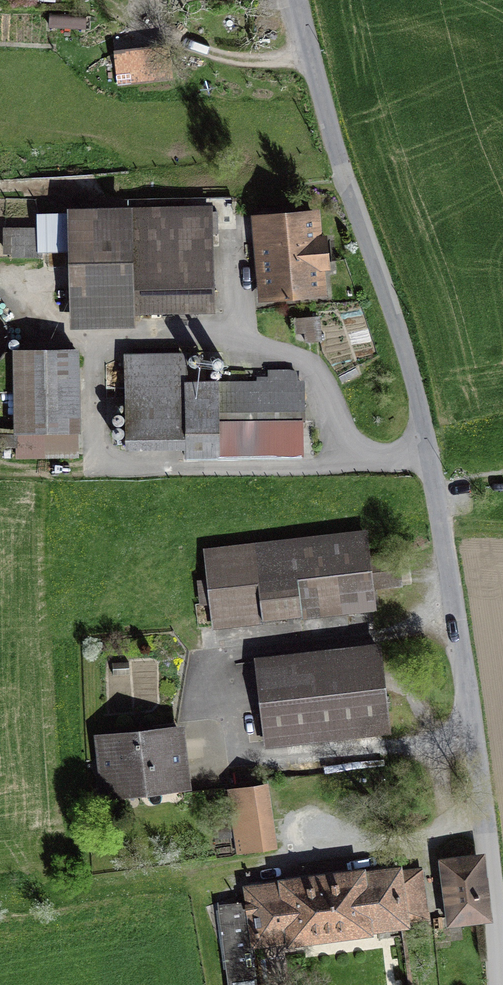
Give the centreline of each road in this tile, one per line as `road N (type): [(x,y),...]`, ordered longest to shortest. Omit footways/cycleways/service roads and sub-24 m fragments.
road 1 (unclassified): [(298,0),(342,177),(403,343),(428,455),(485,814),(498,984)]
road 2 (track): [(312,57),(259,61),(155,35),(107,0)]

